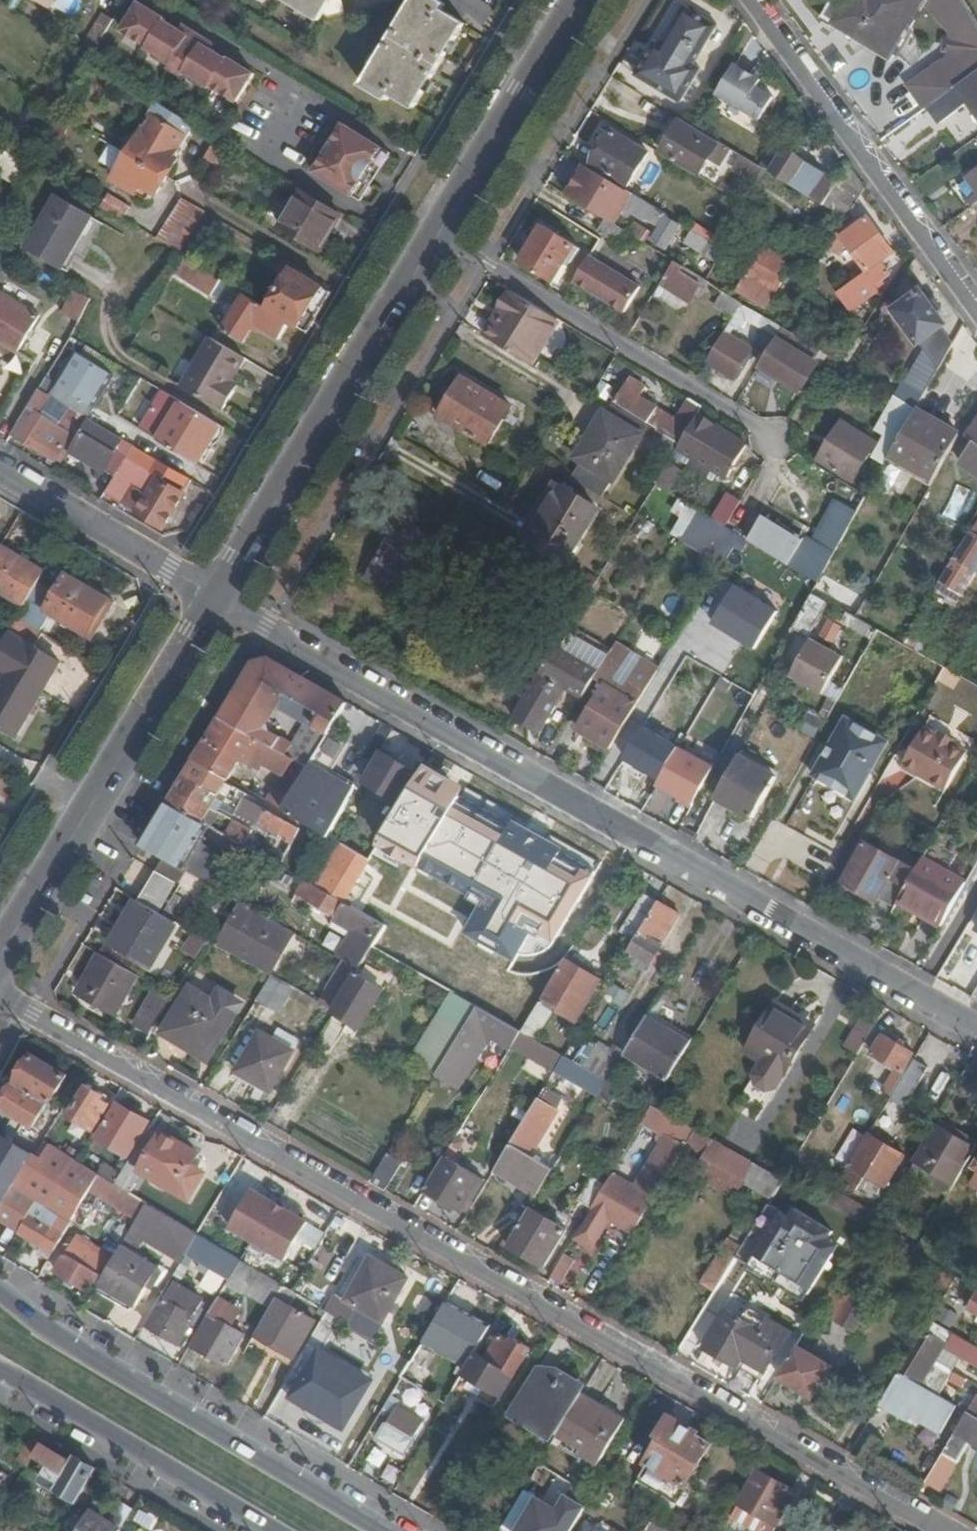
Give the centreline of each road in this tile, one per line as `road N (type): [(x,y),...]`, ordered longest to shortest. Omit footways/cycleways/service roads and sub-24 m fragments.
road 1 (residential): [(0,1001),(939,1530)]
road 2 (unclassified): [(218,596),(976,1029)]
road 3 (secondary): [(394,1530),(0,1291)]
road 4 (secondary): [(218,596),(437,238)]
road 5 (secondary): [(0,954),(218,596)]
road 6 (residential): [(437,238),(760,430)]
road 7 (residential): [(976,304),(756,0)]
road 8 (secondary): [(0,1375),(265,1530)]
road 9 (secondary): [(437,238),(584,0)]
road 10 (residential): [(218,596),(0,466)]

